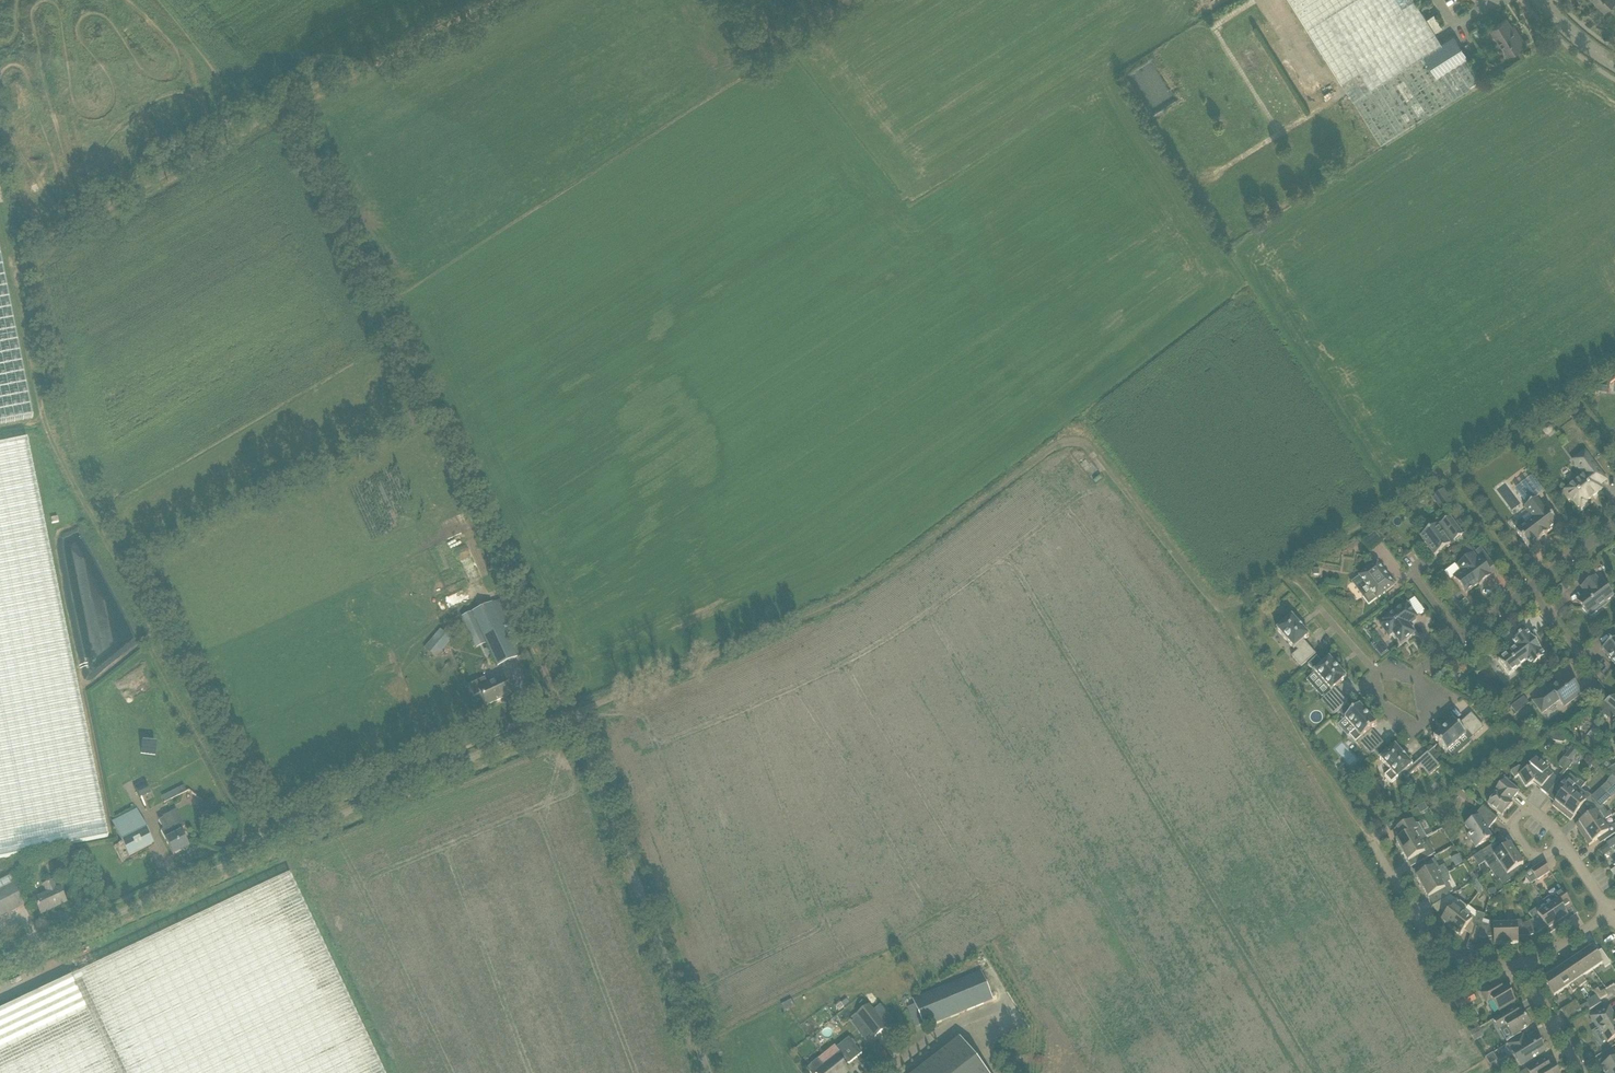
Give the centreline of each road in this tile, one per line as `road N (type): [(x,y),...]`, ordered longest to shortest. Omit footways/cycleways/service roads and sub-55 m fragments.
road 1 (track): [(1614,362),(1222,611),(1077,434),(862,594),(569,720)]
road 2 (track): [(470,0),(281,107),(569,720)]
road 3 (unclassified): [(0,963),(569,720)]
road 4 (unclassified): [(705,1072),(569,720)]
road 5 (track): [(1222,611),(1368,849)]
road 6 (residential): [(1522,965),(1488,965),(1438,947),(1368,849)]
road 7 (track): [(1444,471),(1529,589)]
road 8 (track): [(729,0),(758,45),(832,0)]
road 9 (residential): [(1374,670),(1381,704),(1422,728),(1416,675)]
road 10 (residential): [(1585,1072),(1522,965)]

